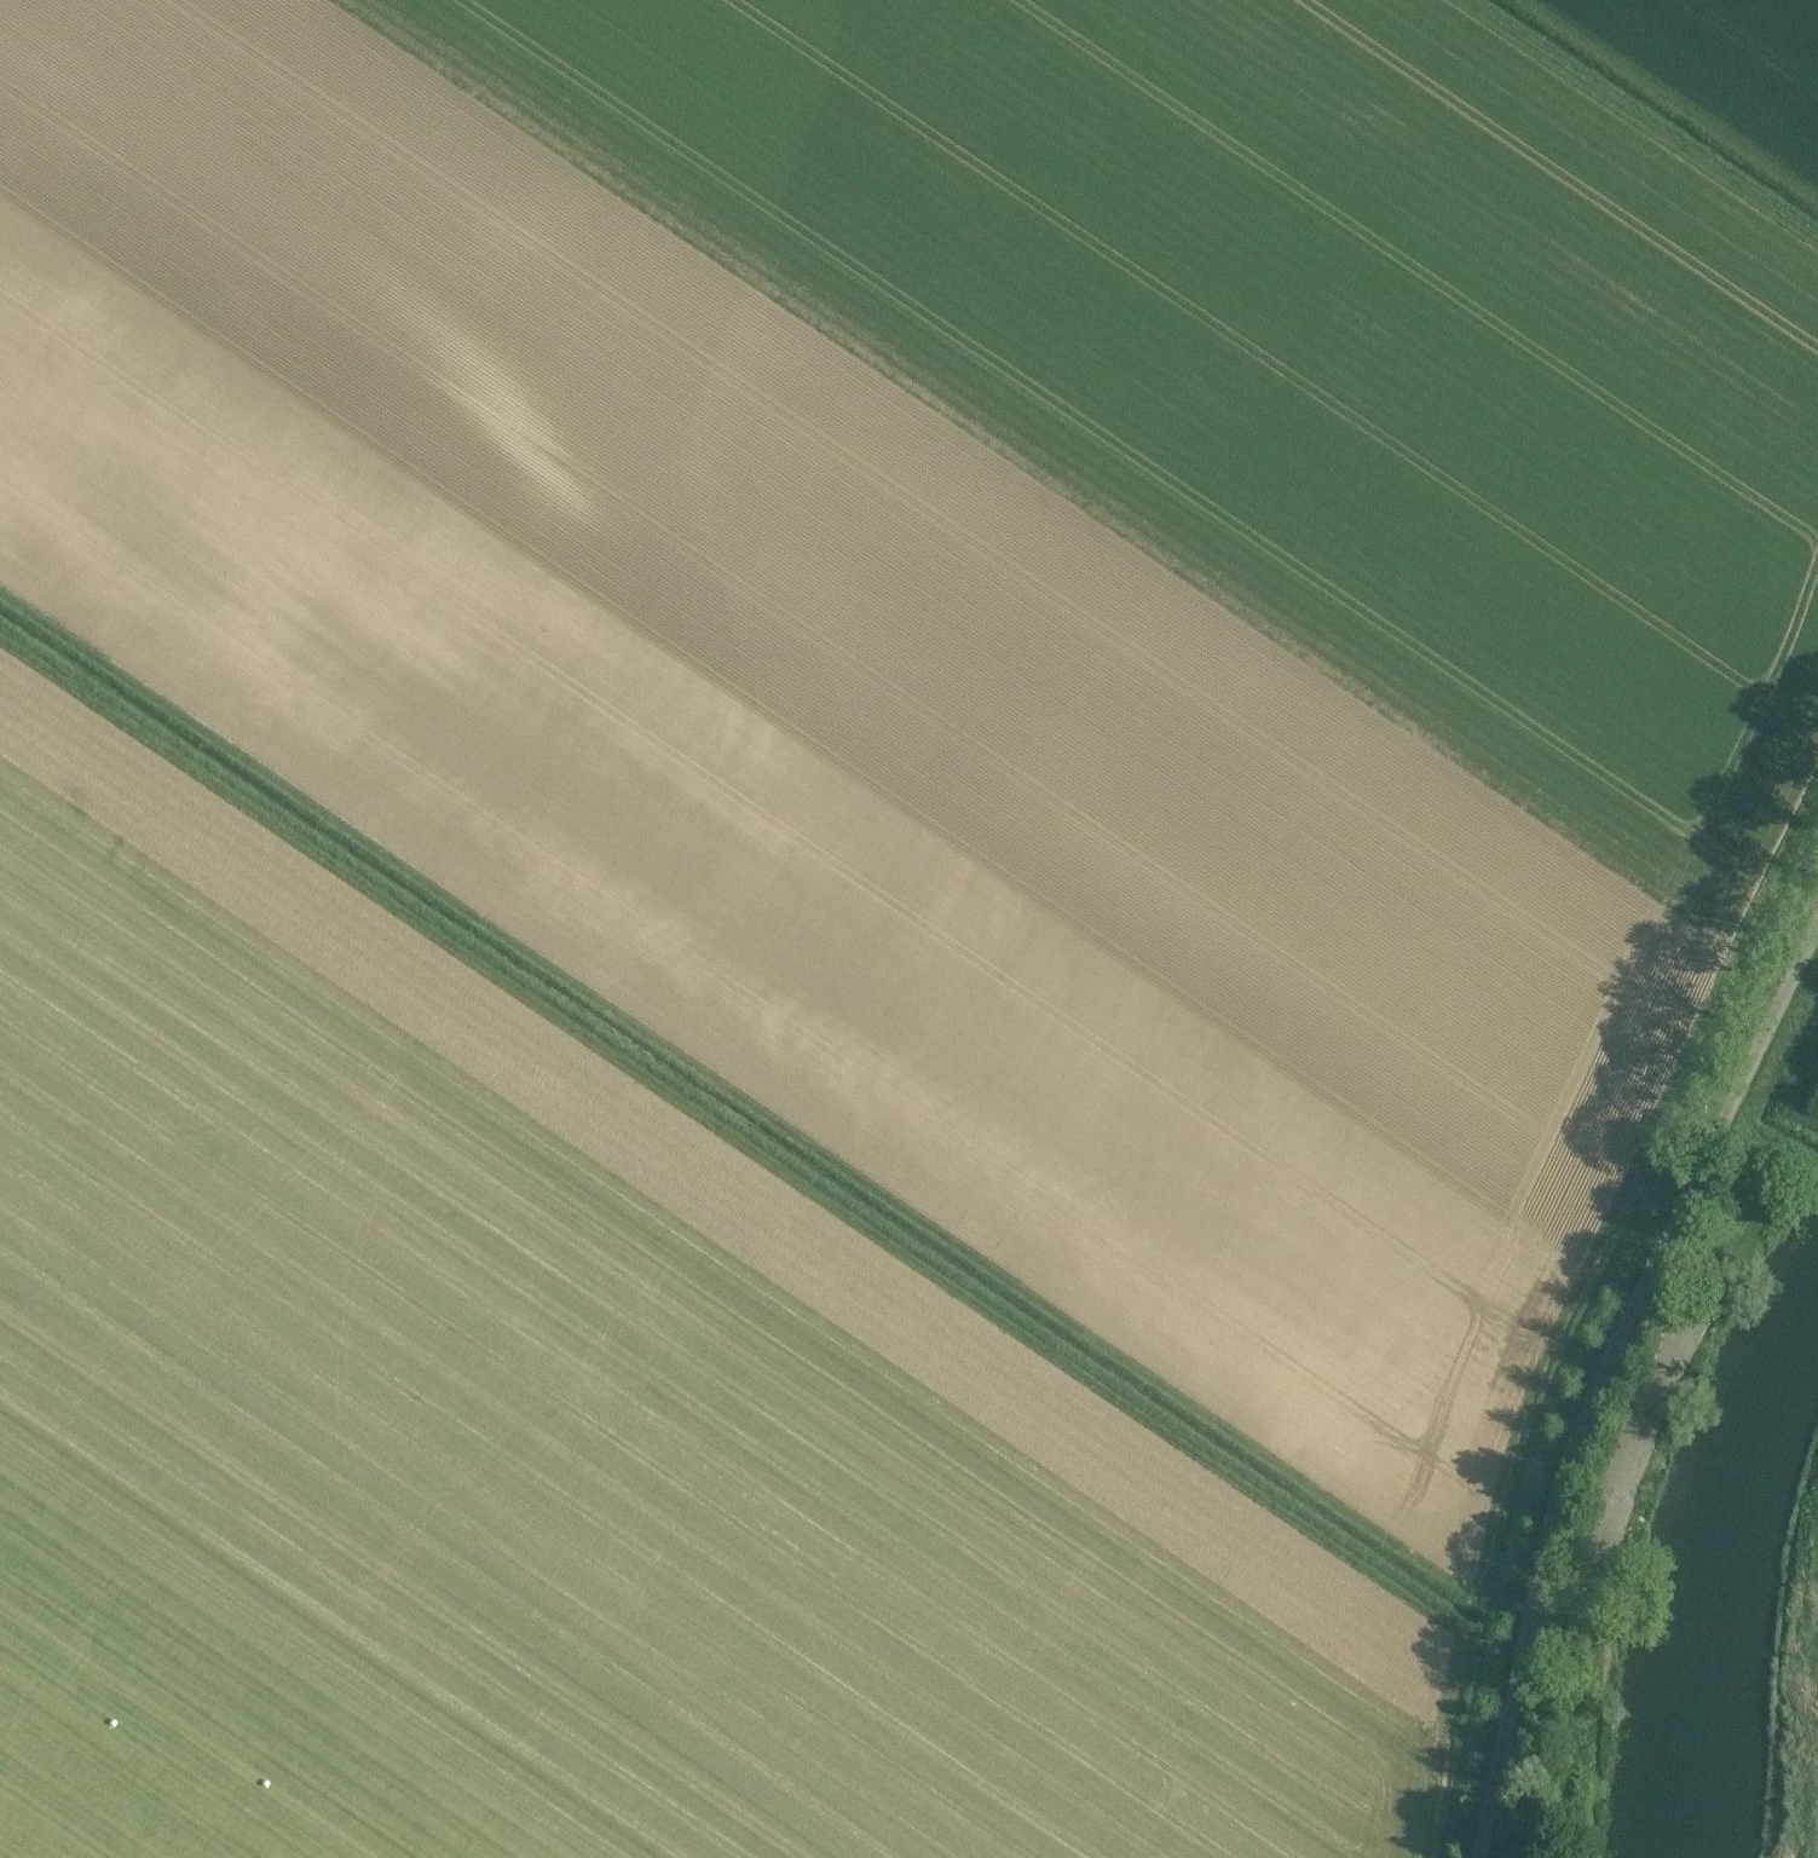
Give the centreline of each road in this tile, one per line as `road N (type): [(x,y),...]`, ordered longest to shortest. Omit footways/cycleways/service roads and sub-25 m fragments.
road 1 (unclassified): [(1519,1606),(1569,1612),(1606,1569),(1650,1457),(1701,1312),(1692,1268),(1652,1230)]
road 2 (unclassified): [(1519,1606),(1608,1316),(1652,1230)]
road 3 (unclassified): [(1652,1230),(1760,1054),(1817,923)]
road 4 (unclassified): [(1468,1857),(1519,1606)]

